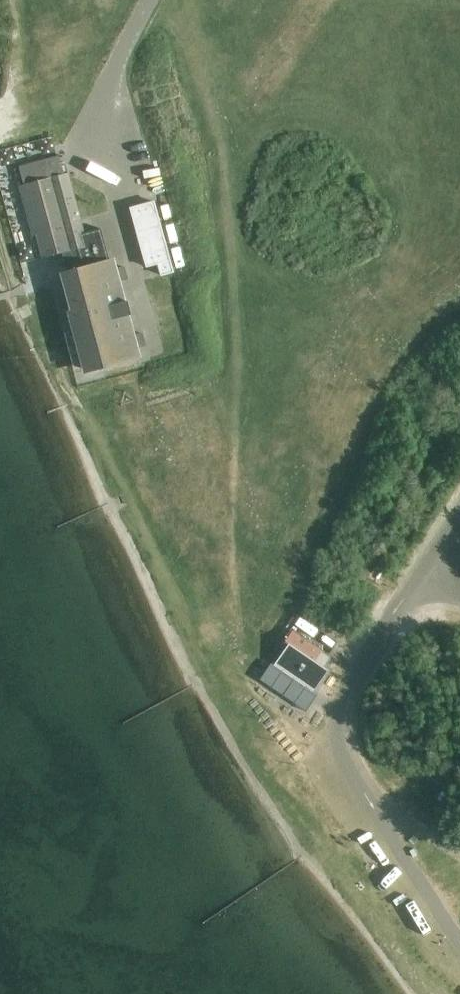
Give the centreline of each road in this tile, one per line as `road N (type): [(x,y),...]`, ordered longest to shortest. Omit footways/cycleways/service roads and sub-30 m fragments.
road 1 (unclassified): [(429,573),(361,660),(334,718),(378,814),(459,938)]

